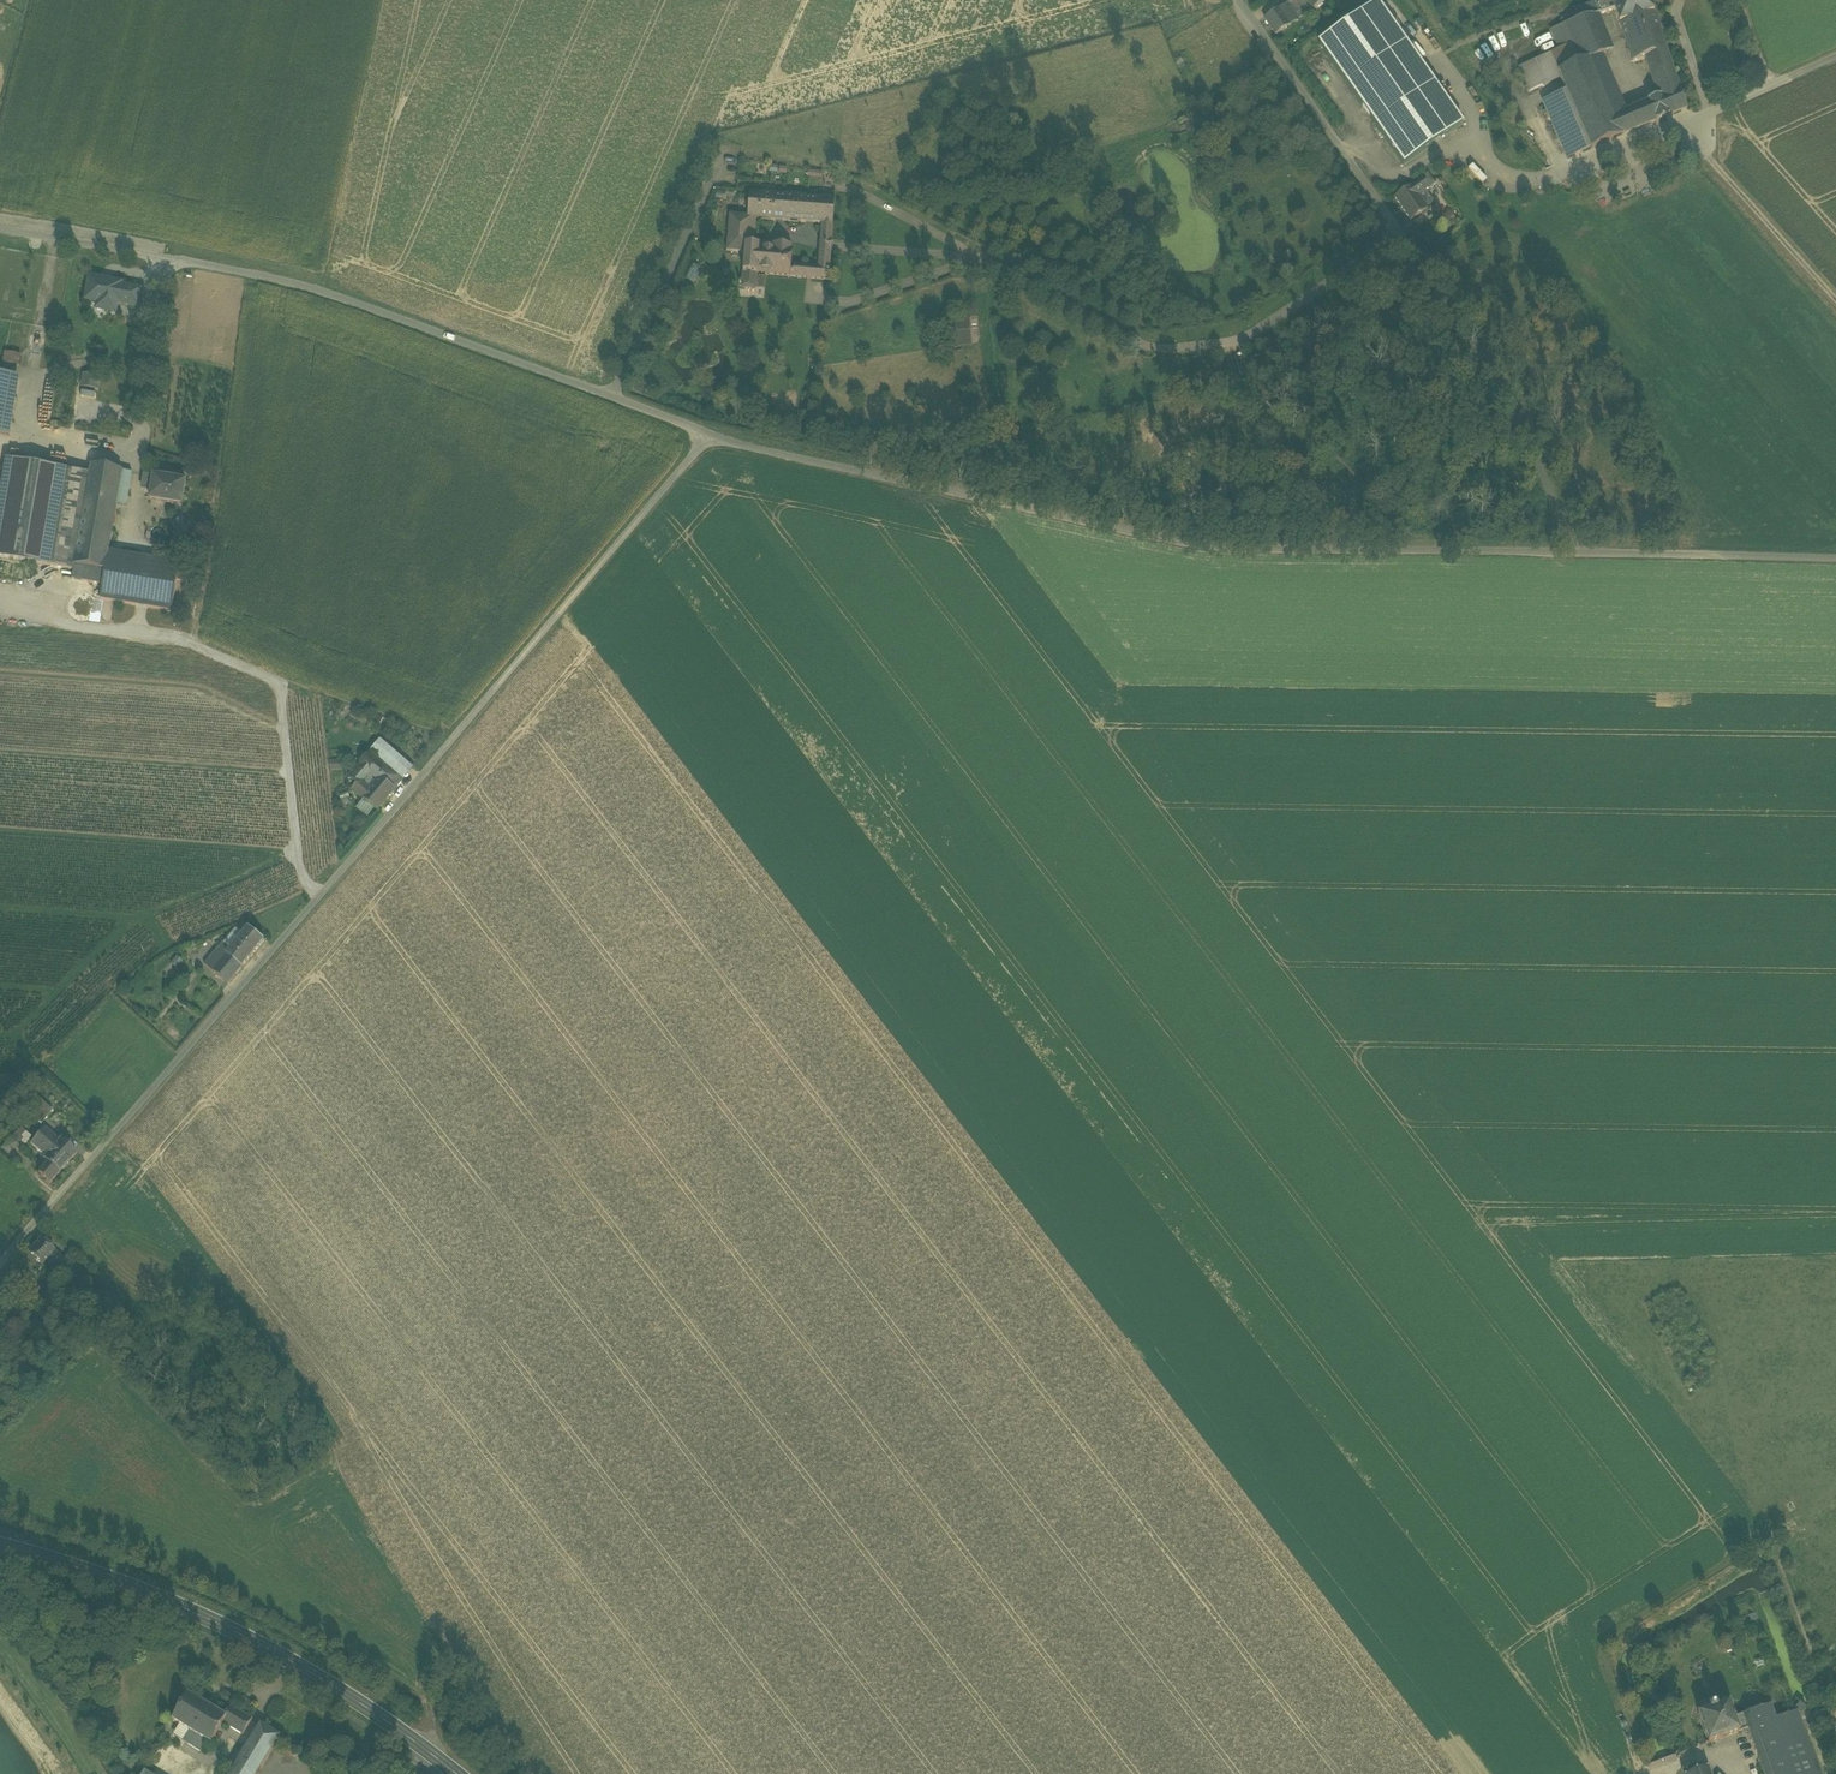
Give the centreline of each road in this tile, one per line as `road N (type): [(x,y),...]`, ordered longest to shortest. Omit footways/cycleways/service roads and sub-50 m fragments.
road 1 (unclassified): [(0,1263),(718,436)]
road 2 (unclassified): [(921,483),(1195,545),(1573,554)]
road 3 (unclassified): [(1237,0),(1434,281),(1532,452),(1573,554)]
road 4 (unclassified): [(611,397),(306,285),(0,229)]
road 5 (track): [(1399,231),(1248,338),(1169,350),(1143,345),(987,260),(850,243)]
road 6 (tertiary): [(455,1773),(381,1716),(222,1621),(0,1547)]
road 7 (unclassified): [(1573,554),(1835,558)]
road 8 (unclassified): [(713,172),(611,397)]
road 9 (unclassified): [(921,483),(718,436)]
road 10 (track): [(1710,165),(1835,305)]
road 11 (track): [(1644,1773),(1596,1639)]

